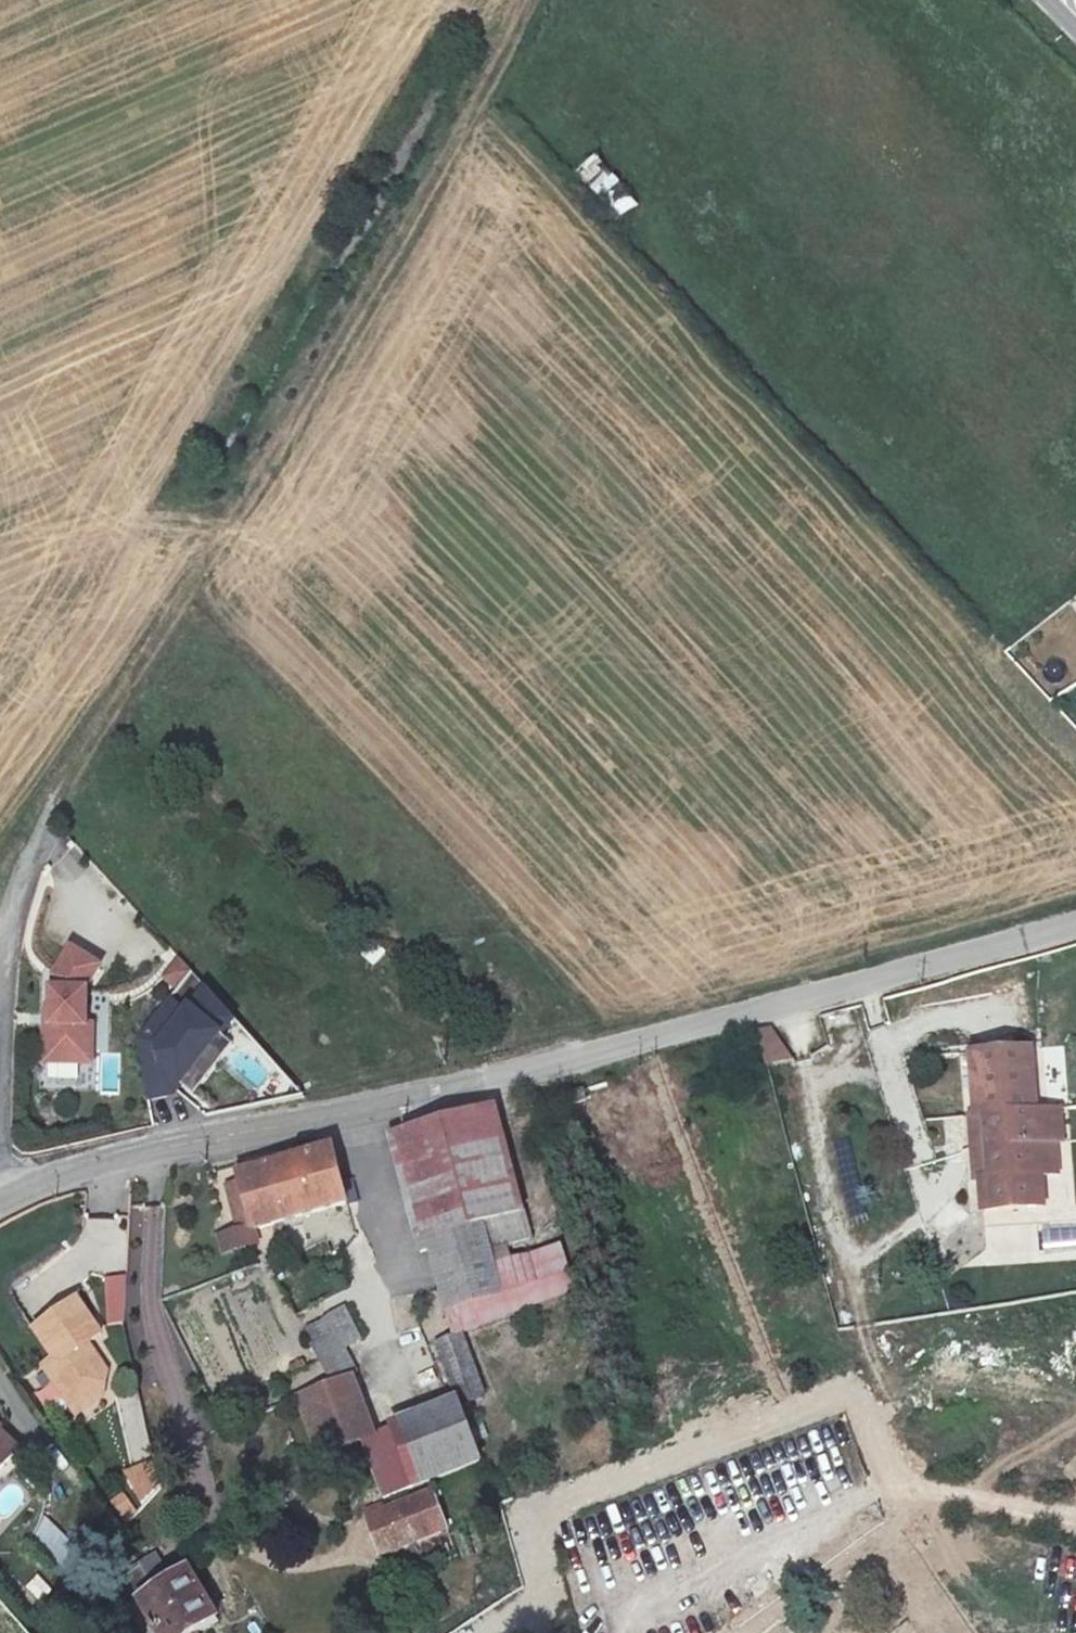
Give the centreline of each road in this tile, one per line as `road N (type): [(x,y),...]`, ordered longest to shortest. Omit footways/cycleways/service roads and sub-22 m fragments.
road 1 (residential): [(8,1195),(222,1135),(657,1043),(1075,925)]
road 2 (unclassified): [(35,855),(10,897),(4,931),(0,1089)]

